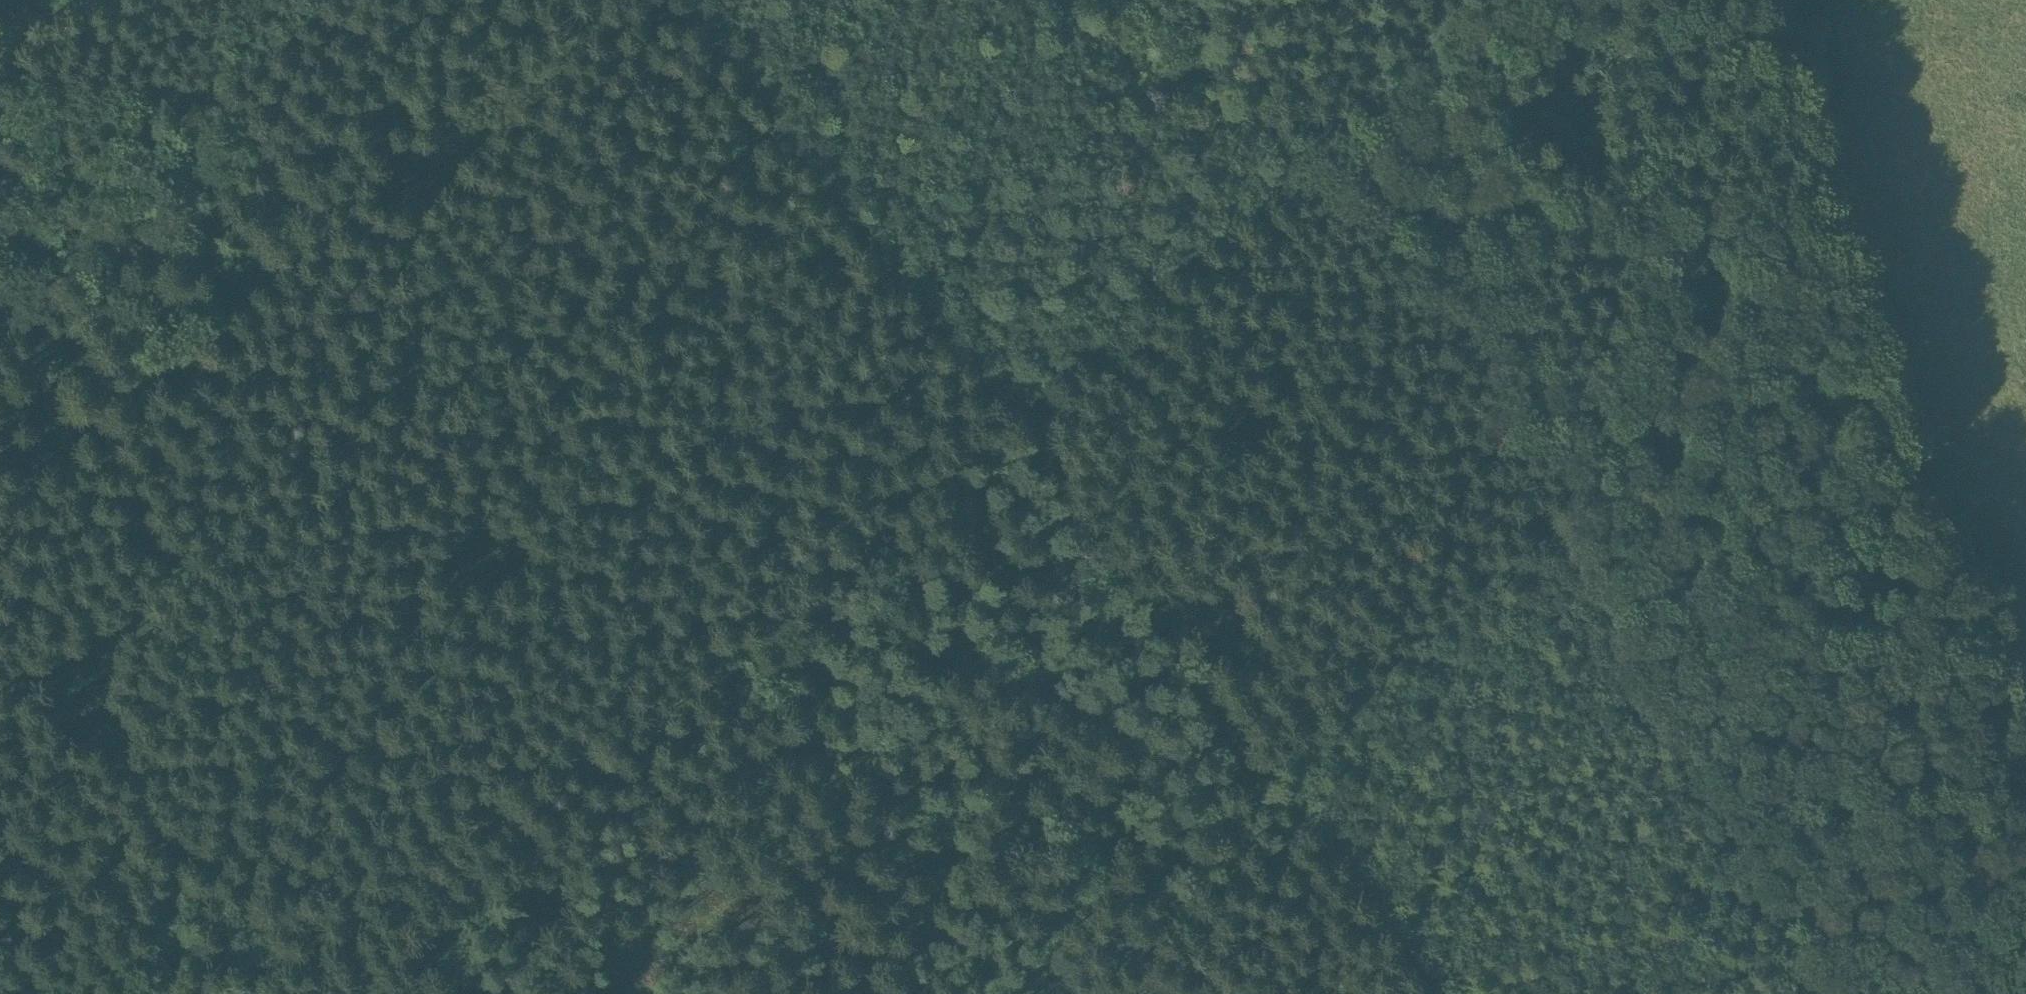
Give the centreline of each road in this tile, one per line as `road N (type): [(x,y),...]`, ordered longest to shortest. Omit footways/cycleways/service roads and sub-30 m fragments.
road 1 (track): [(1967,993),(1989,947),(1993,885),(1988,819),(1969,754),(1904,643),(1789,495),(1746,464),(1648,432),(1379,441),(1272,422),(1226,405),(1100,321)]
road 2 (track): [(1434,993),(1308,810),(1146,606),(1008,403)]
road 3 (track): [(1008,403),(695,0)]

